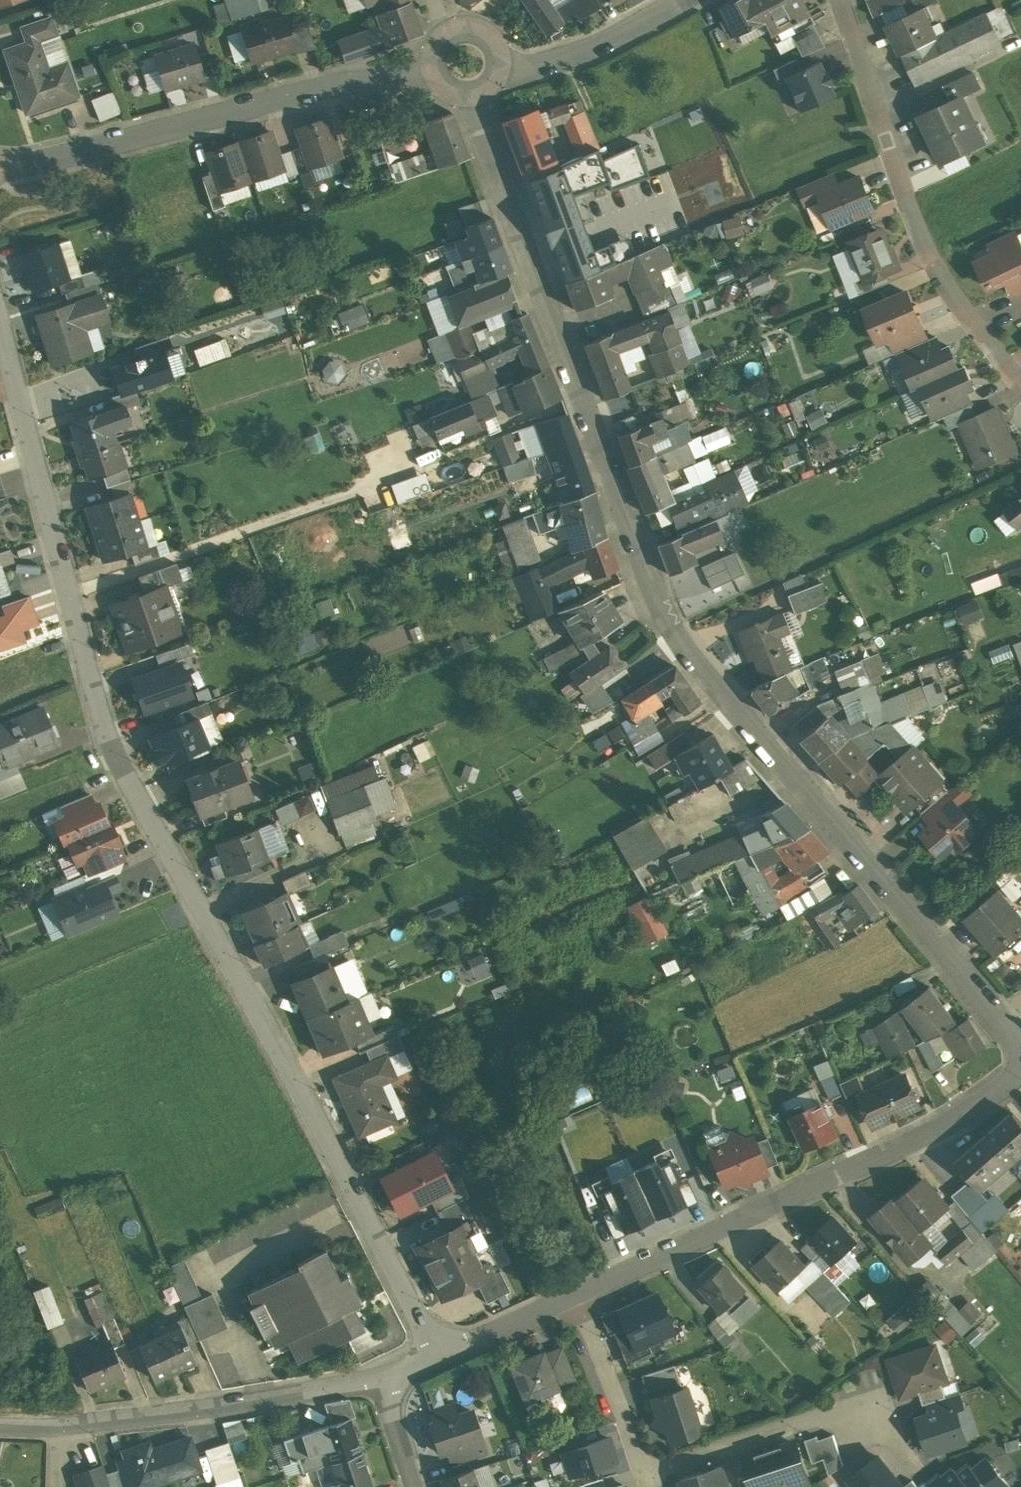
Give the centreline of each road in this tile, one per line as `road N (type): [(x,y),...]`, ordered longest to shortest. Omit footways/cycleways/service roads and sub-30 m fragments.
road 1 (residential): [(0,327),(102,731),(438,1357)]
road 2 (residential): [(995,1020),(674,628),(473,97)]
road 3 (residential): [(1020,1072),(962,1118),(577,1295)]
road 4 (residential): [(0,163),(325,87),(433,74)]
road 5 (residential): [(1020,383),(931,262),(837,0)]
road 6 (residential): [(379,1381),(95,1423),(0,1420)]
road 7 (residential): [(644,1473),(860,1403),(919,1472)]
road 8 (residential): [(692,1),(584,53),(501,67)]
road 9 (residential): [(577,1295),(644,1473)]
road 10 (residential): [(577,1295),(438,1357)]

